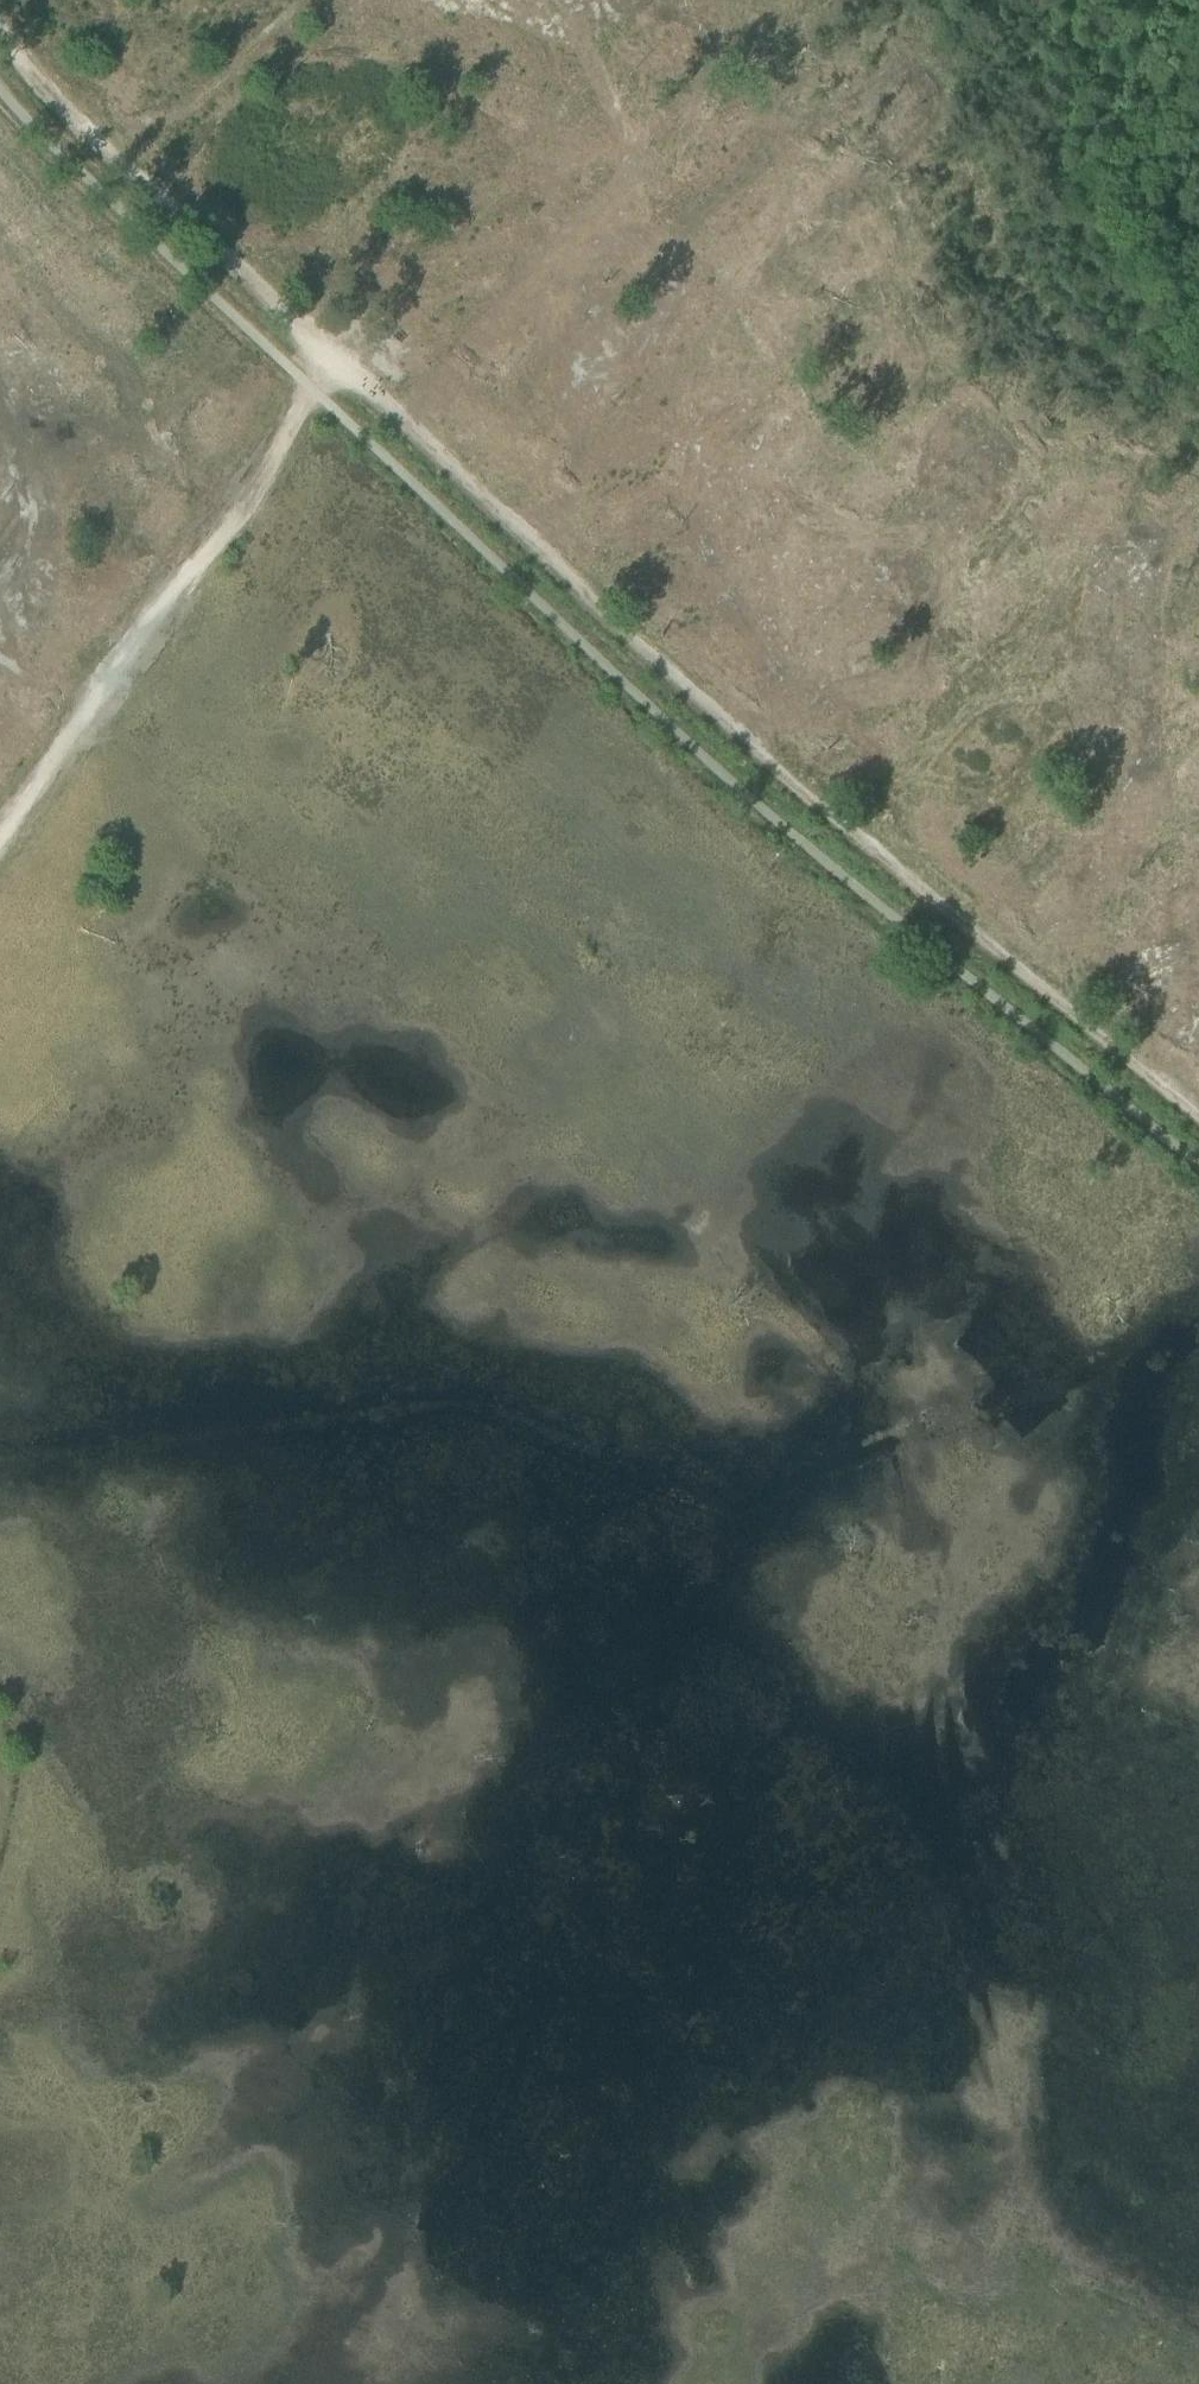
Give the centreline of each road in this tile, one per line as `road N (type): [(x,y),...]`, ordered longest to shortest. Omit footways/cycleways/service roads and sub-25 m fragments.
road 1 (track): [(1198,1121),(785,776),(337,371)]
road 2 (track): [(313,398),(0,836)]
road 3 (track): [(337,371),(68,118),(0,35)]

